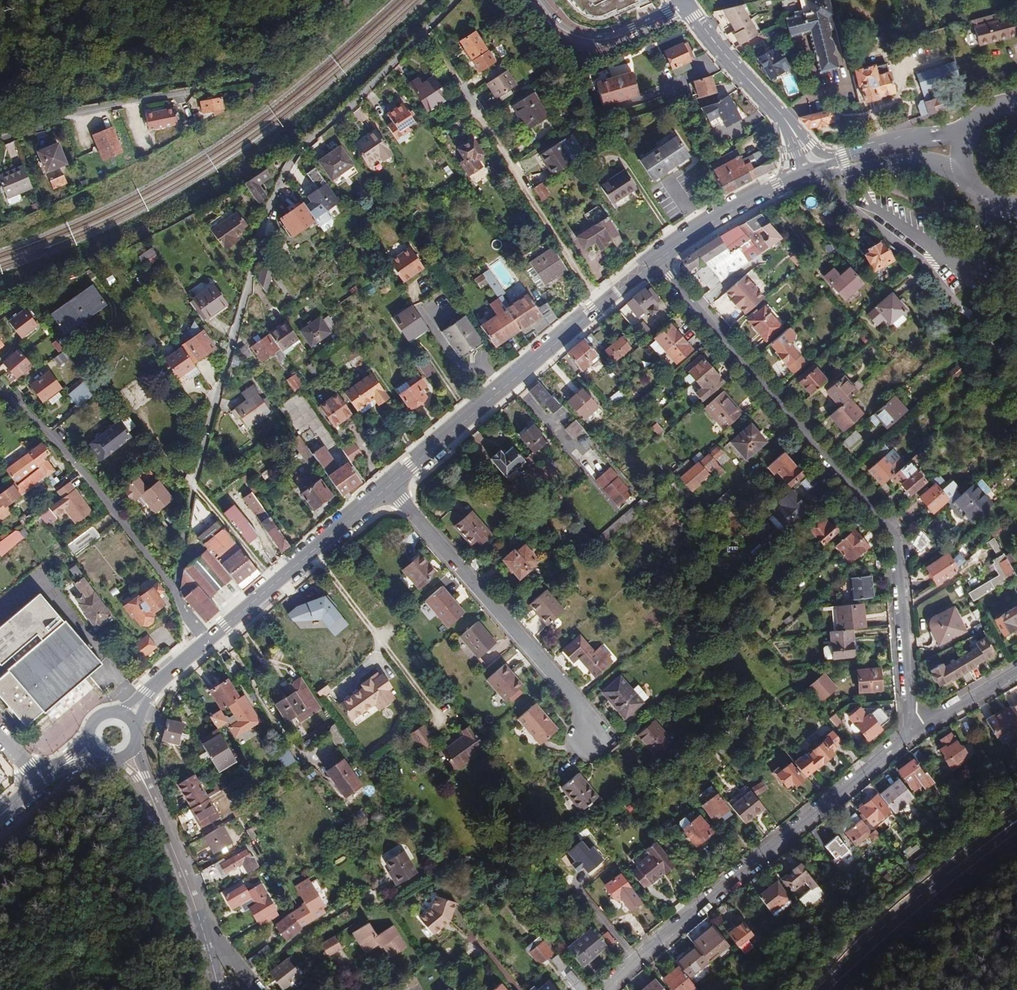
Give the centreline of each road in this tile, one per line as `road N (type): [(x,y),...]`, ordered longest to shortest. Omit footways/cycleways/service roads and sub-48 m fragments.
road 1 (residential): [(175,591),(194,484),(264,222),(289,164),(456,0)]
road 2 (residential): [(656,262),(893,533),(908,732)]
road 3 (residential): [(908,732),(607,989)]
road 4 (secondary): [(389,486),(656,262)]
road 5 (residential): [(389,486),(586,713),(590,742)]
road 6 (residential): [(175,591),(74,458),(0,392)]
road 7 (tertiary): [(1010,831),(826,989)]
road 8 (residential): [(315,550),(440,717)]
road 9 (track): [(144,425),(276,582)]
road 10 (residential): [(0,133),(194,91)]
road 11 (secondary): [(656,262),(741,205),(808,175)]
road 12 (residential): [(536,0),(559,27),(591,40),(684,7)]
road 13 (residential): [(784,119),(684,7)]
road 14 (residential): [(148,789),(202,929)]
road 15 (secondary): [(828,169),(910,161),(966,179)]
road 16 (secondary): [(315,550),(207,640)]
road 17 (residential): [(908,732),(1016,669)]

